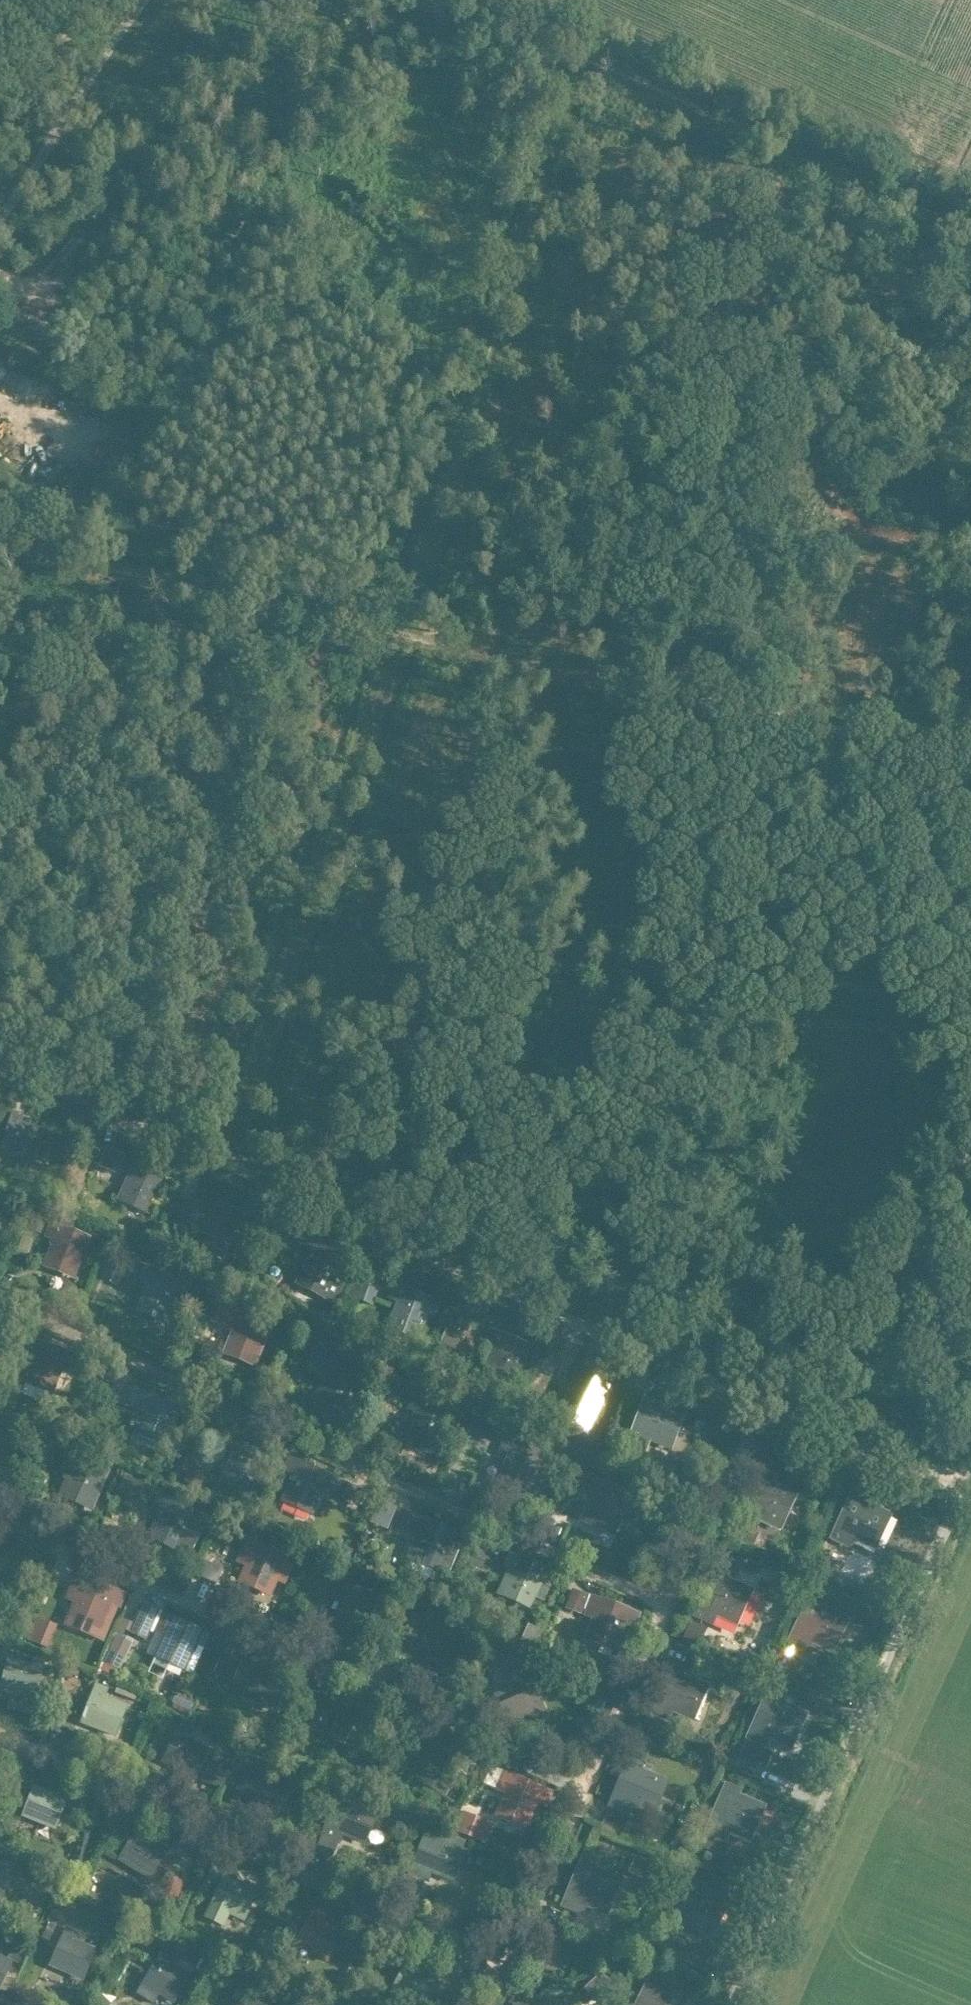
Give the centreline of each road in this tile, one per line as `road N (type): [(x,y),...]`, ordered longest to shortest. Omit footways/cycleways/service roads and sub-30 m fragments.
road 1 (residential): [(755,1408),(0,1067)]
road 2 (residential): [(733,2004),(970,1470),(920,1475),(755,1408)]
road 3 (residential): [(0,1300),(670,1606)]
road 4 (residential): [(0,1509),(589,1787)]
road 5 (residential): [(10,1739),(504,1977)]
road 6 (residential): [(0,219),(168,0)]
road 7 (residential): [(670,1606),(755,1408)]
road 8 (residential): [(504,1977),(589,1787)]
road 9 (residential): [(589,1787),(670,1606)]
road 10 (residential): [(102,0),(0,122)]

